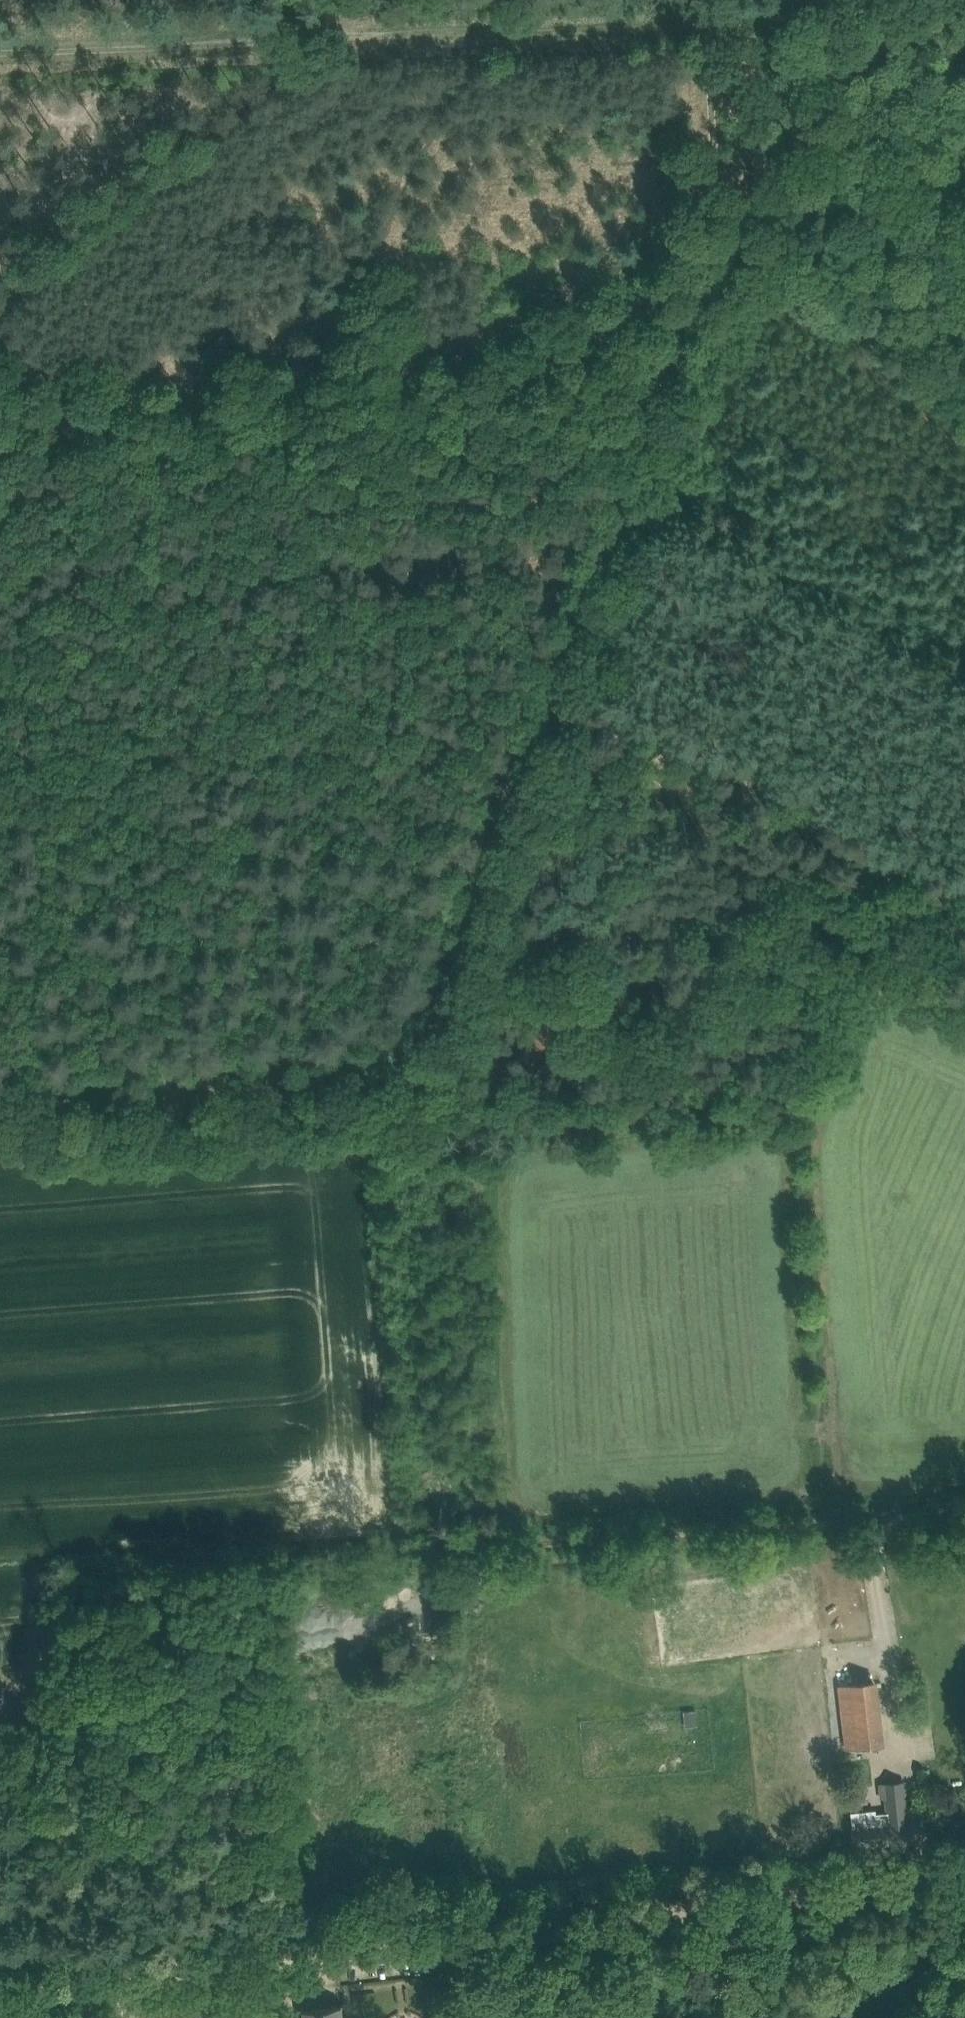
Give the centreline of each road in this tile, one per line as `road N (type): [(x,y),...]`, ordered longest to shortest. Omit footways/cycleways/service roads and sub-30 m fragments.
road 1 (track): [(0,1995),(964,1876)]
road 2 (track): [(0,49),(720,24),(831,0)]

